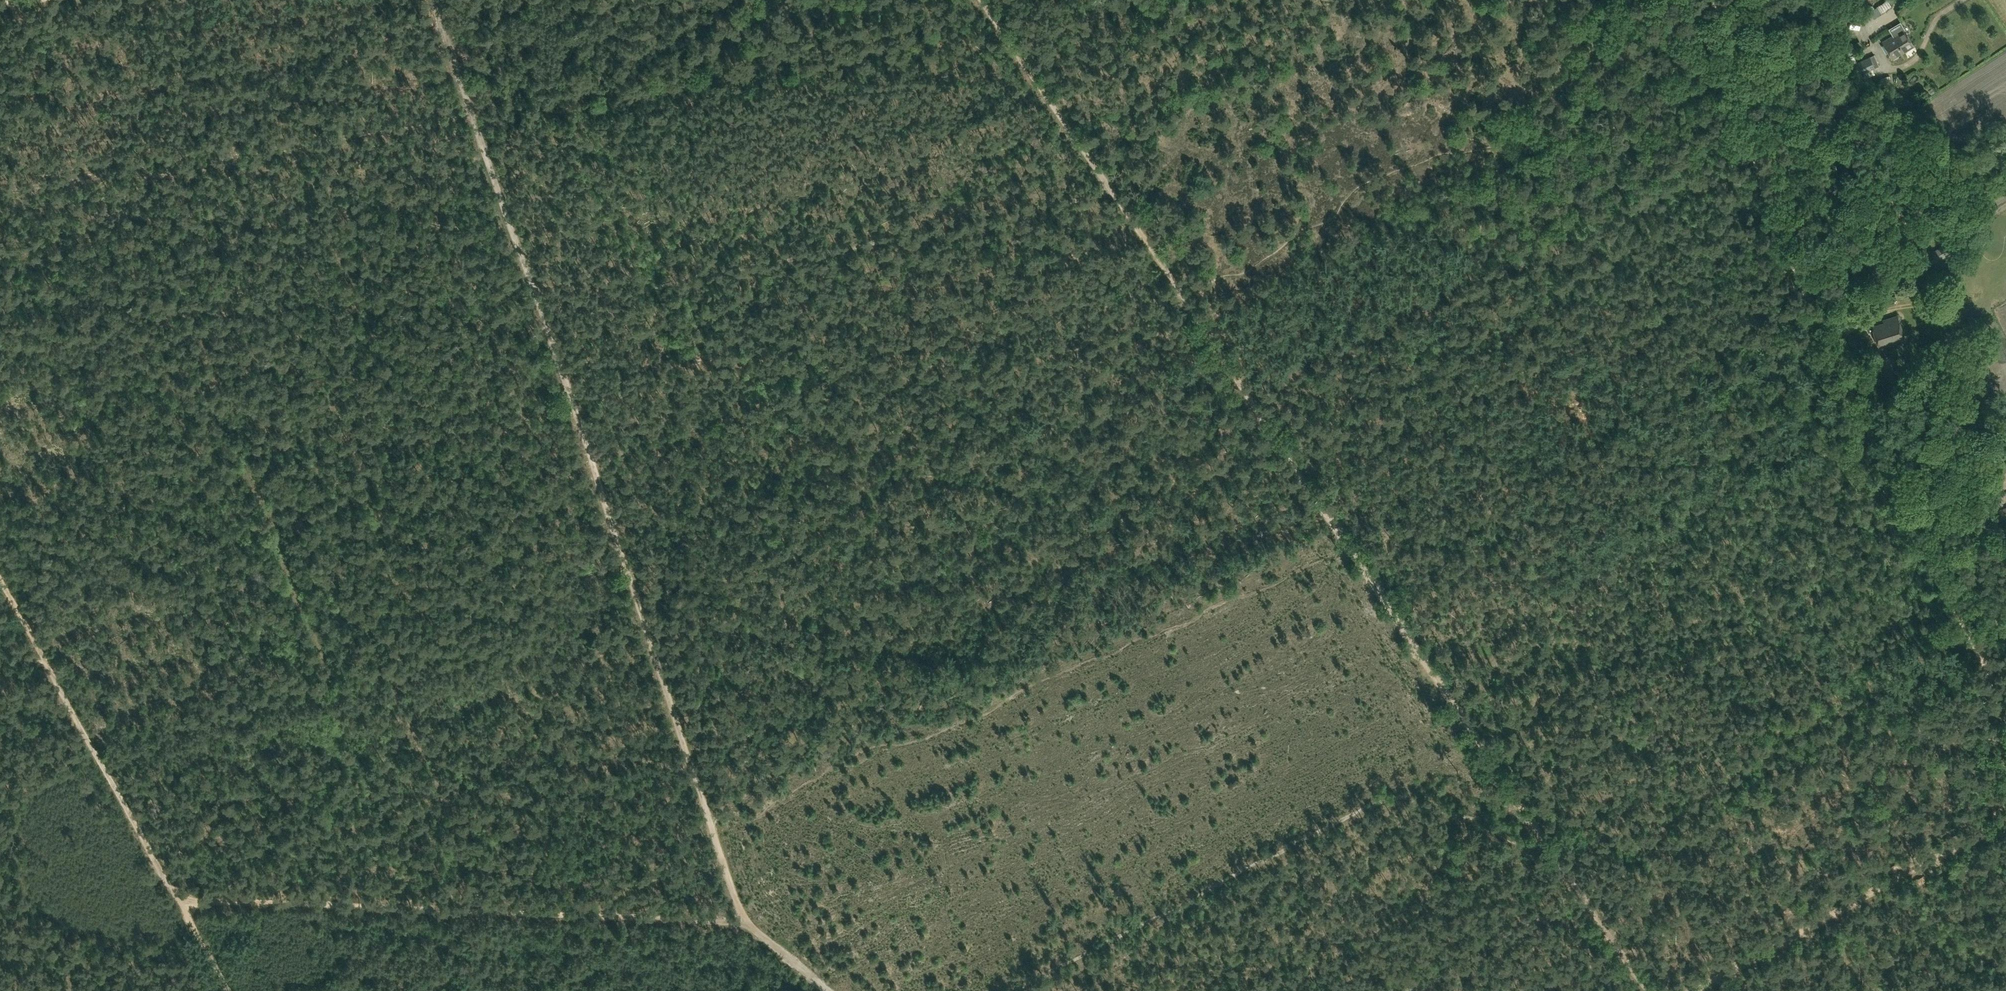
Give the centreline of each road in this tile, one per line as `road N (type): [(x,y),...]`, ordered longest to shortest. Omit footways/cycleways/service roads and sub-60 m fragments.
road 1 (track): [(1644,990),(1182,296)]
road 2 (track): [(541,308),(745,919),(832,990)]
road 3 (track): [(2005,688),(1806,295),(1757,158),(1716,0)]
road 4 (track): [(1182,296),(1113,320),(1069,348),(1010,348),(917,383),(778,413),(747,444),(607,514)]
road 5 (track): [(541,308),(783,247),(939,236),(1107,184)]
road 6 (track): [(1001,990),(1323,821),(1418,796),(1483,794),(1521,805)]
road 7 (track): [(183,904),(745,919)]
road 8 (track): [(471,114),(306,147),(0,186)]
road 9 (track): [(0,582),(231,990)]
road 10 (track): [(2005,821),(1695,990)]
road 11 (track): [(1107,184),(982,0)]
road 12 (track): [(471,114),(541,308)]
road 13 (track): [(1182,296),(1107,184)]
road 14 (track): [(433,0),(471,114)]

